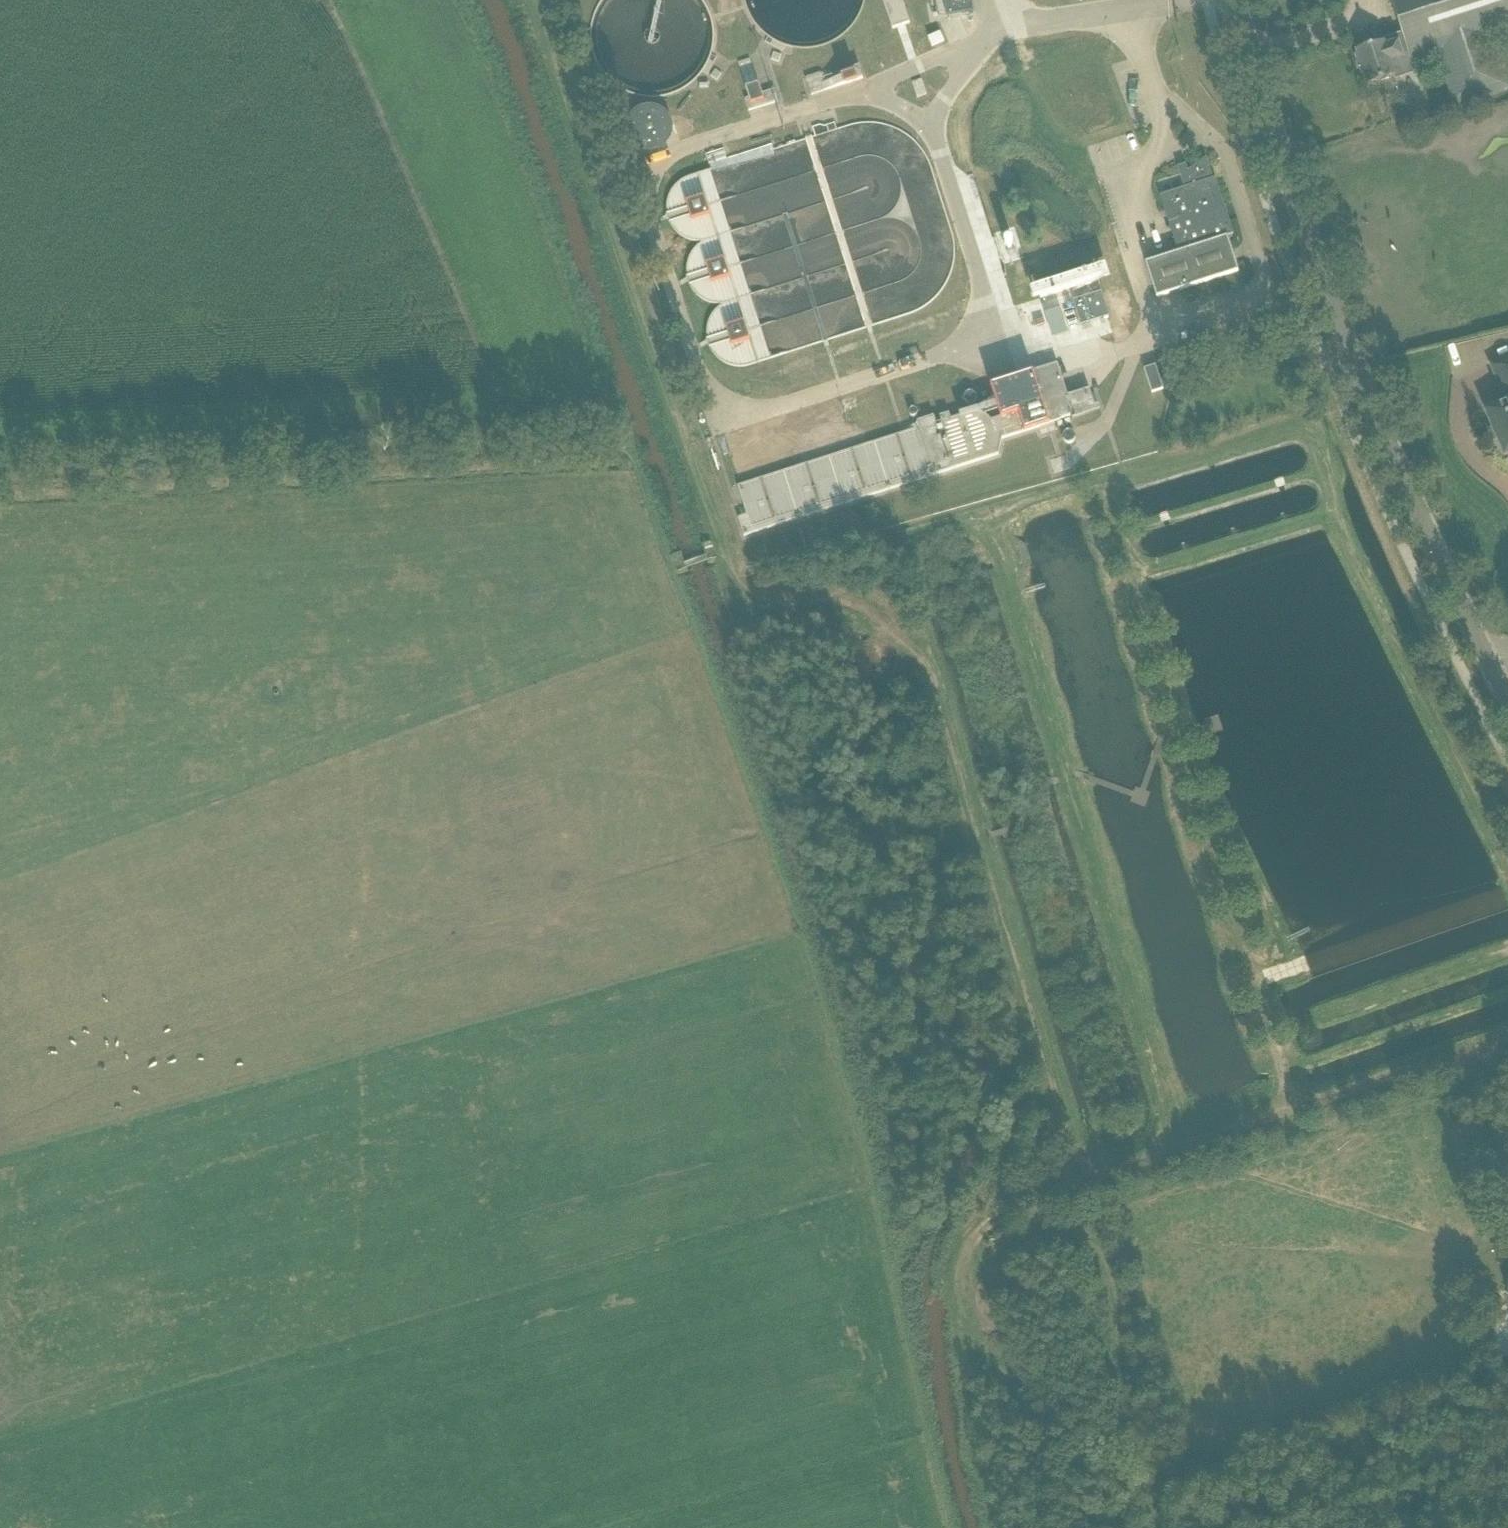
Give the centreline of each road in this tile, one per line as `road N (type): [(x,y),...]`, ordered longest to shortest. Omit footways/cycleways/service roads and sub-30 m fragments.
road 1 (tertiary): [(1507,709),(1441,580),(1305,233),(1237,0)]

